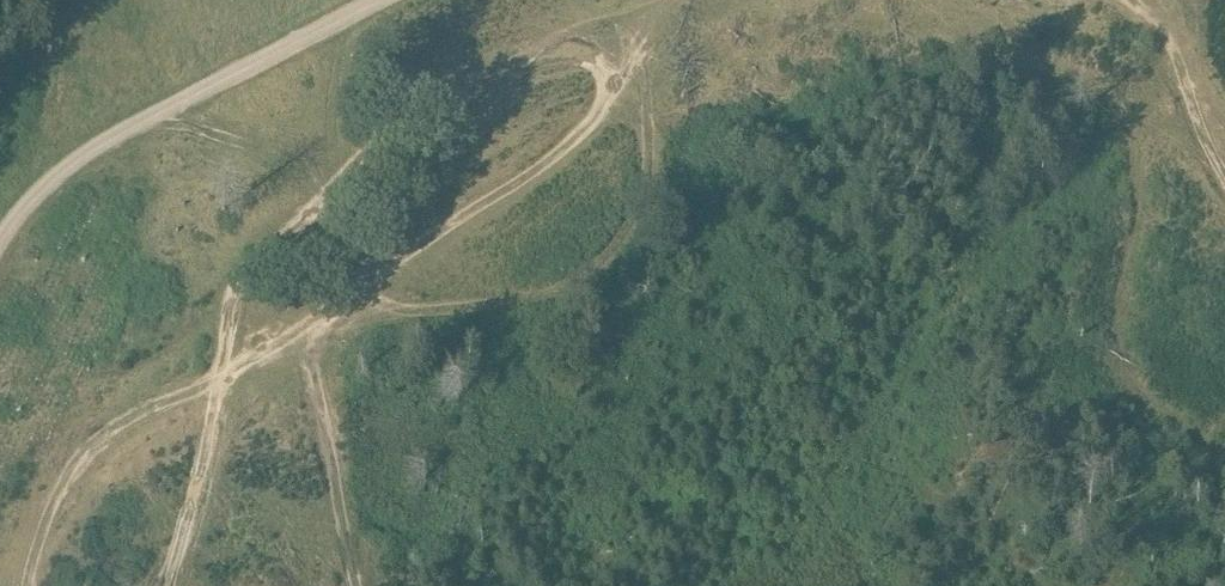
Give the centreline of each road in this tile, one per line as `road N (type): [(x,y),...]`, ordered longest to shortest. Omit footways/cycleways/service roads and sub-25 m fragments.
road 1 (track): [(166,585),(226,370),(269,298),(307,204),(409,109),(544,48),(726,0)]
road 2 (track): [(301,328),(418,321),(569,292),(633,227),(647,181),(638,117),(588,56),(544,48)]
road 3 (track): [(301,328),(566,153),(697,8)]
road 4 (track): [(30,585),(62,467),(100,435),(226,370)]
road 5 (track): [(120,141),(154,181),(194,188),(370,145)]
road 6 (track): [(353,585),(355,560),(301,328)]
road 7 (track): [(1103,0),(1169,41),(1224,150)]

